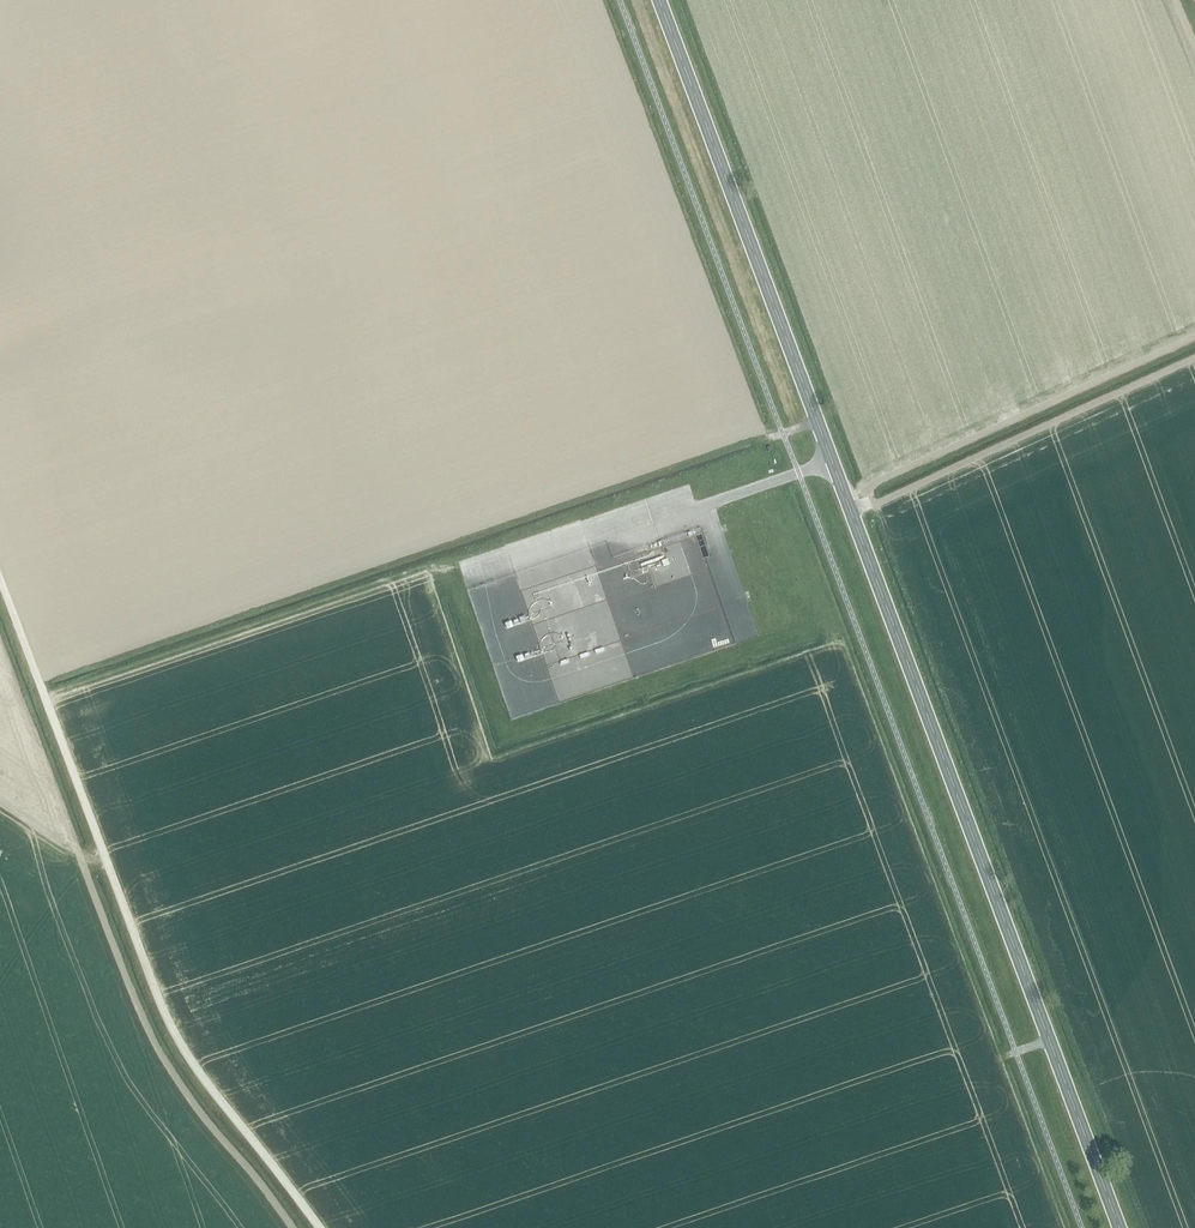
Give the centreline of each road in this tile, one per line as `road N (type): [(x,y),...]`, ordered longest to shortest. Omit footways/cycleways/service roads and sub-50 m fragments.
road 1 (primary): [(1119,1227),(662,0)]
road 2 (track): [(320,1227),(175,1035),(0,577)]

